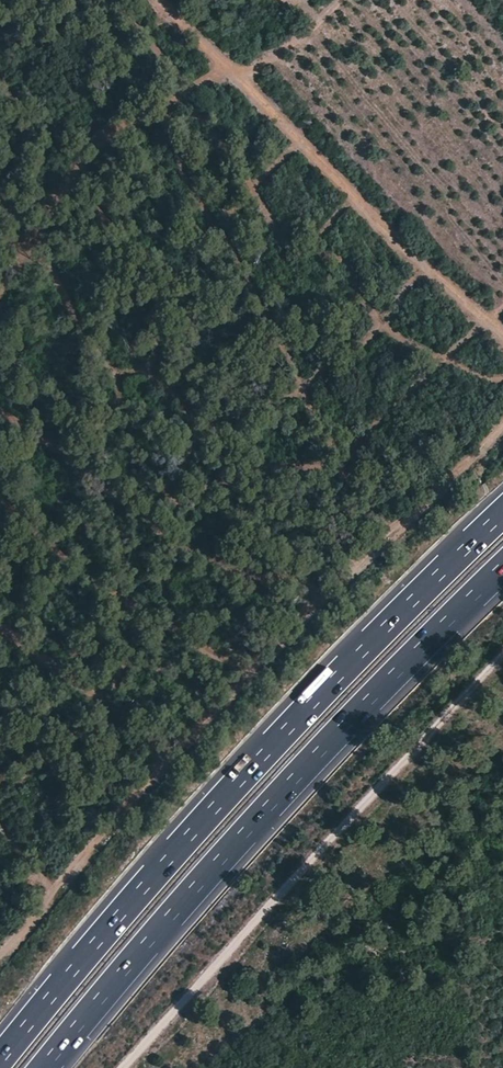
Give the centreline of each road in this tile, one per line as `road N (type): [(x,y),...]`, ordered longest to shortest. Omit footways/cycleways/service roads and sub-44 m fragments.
road 1 (motorway): [(502,515),(185,841),(0,1059)]
road 2 (track): [(502,425),(317,604),(0,957)]
road 3 (motorway): [(43,1067),(221,862),(502,571)]
road 4 (track): [(502,661),(126,1067)]
road 5 (track): [(163,0),(502,340)]

